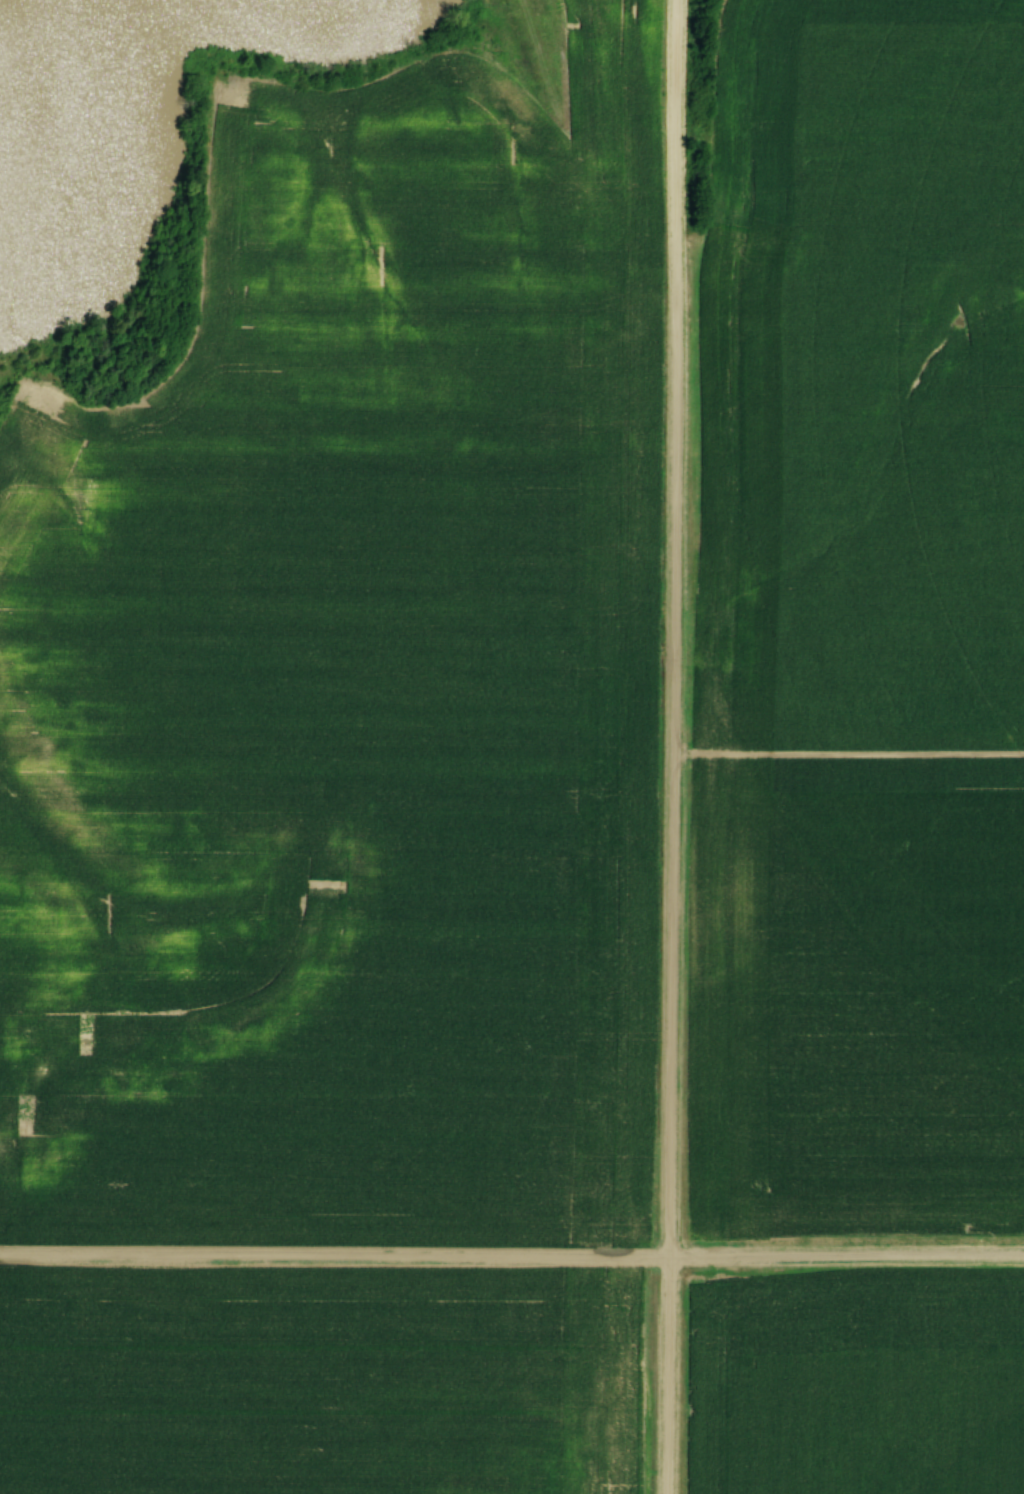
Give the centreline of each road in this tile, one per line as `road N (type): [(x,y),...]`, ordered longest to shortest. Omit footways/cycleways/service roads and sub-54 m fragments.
road 1 (residential): [(671,1493),(678,0)]
road 2 (residential): [(1023,1261),(0,1260)]

